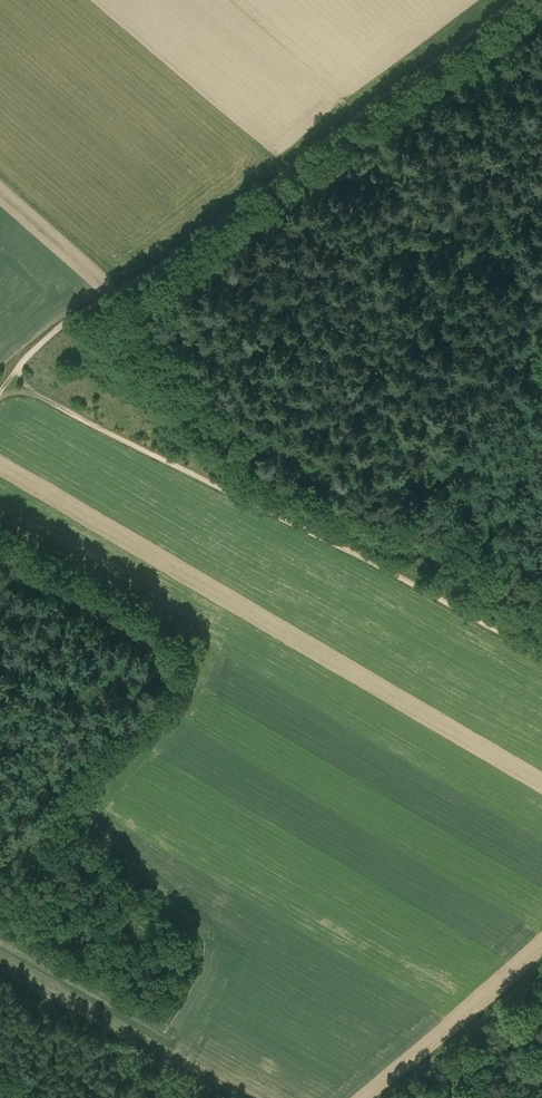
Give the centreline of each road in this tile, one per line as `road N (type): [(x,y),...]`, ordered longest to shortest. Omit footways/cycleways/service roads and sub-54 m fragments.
road 1 (track): [(8,380),(67,321),(176,257),(527,0)]
road 2 (track): [(8,380),(352,552)]
road 3 (track): [(352,552),(394,486),(541,355)]
road 4 (track): [(541,653),(352,552)]

